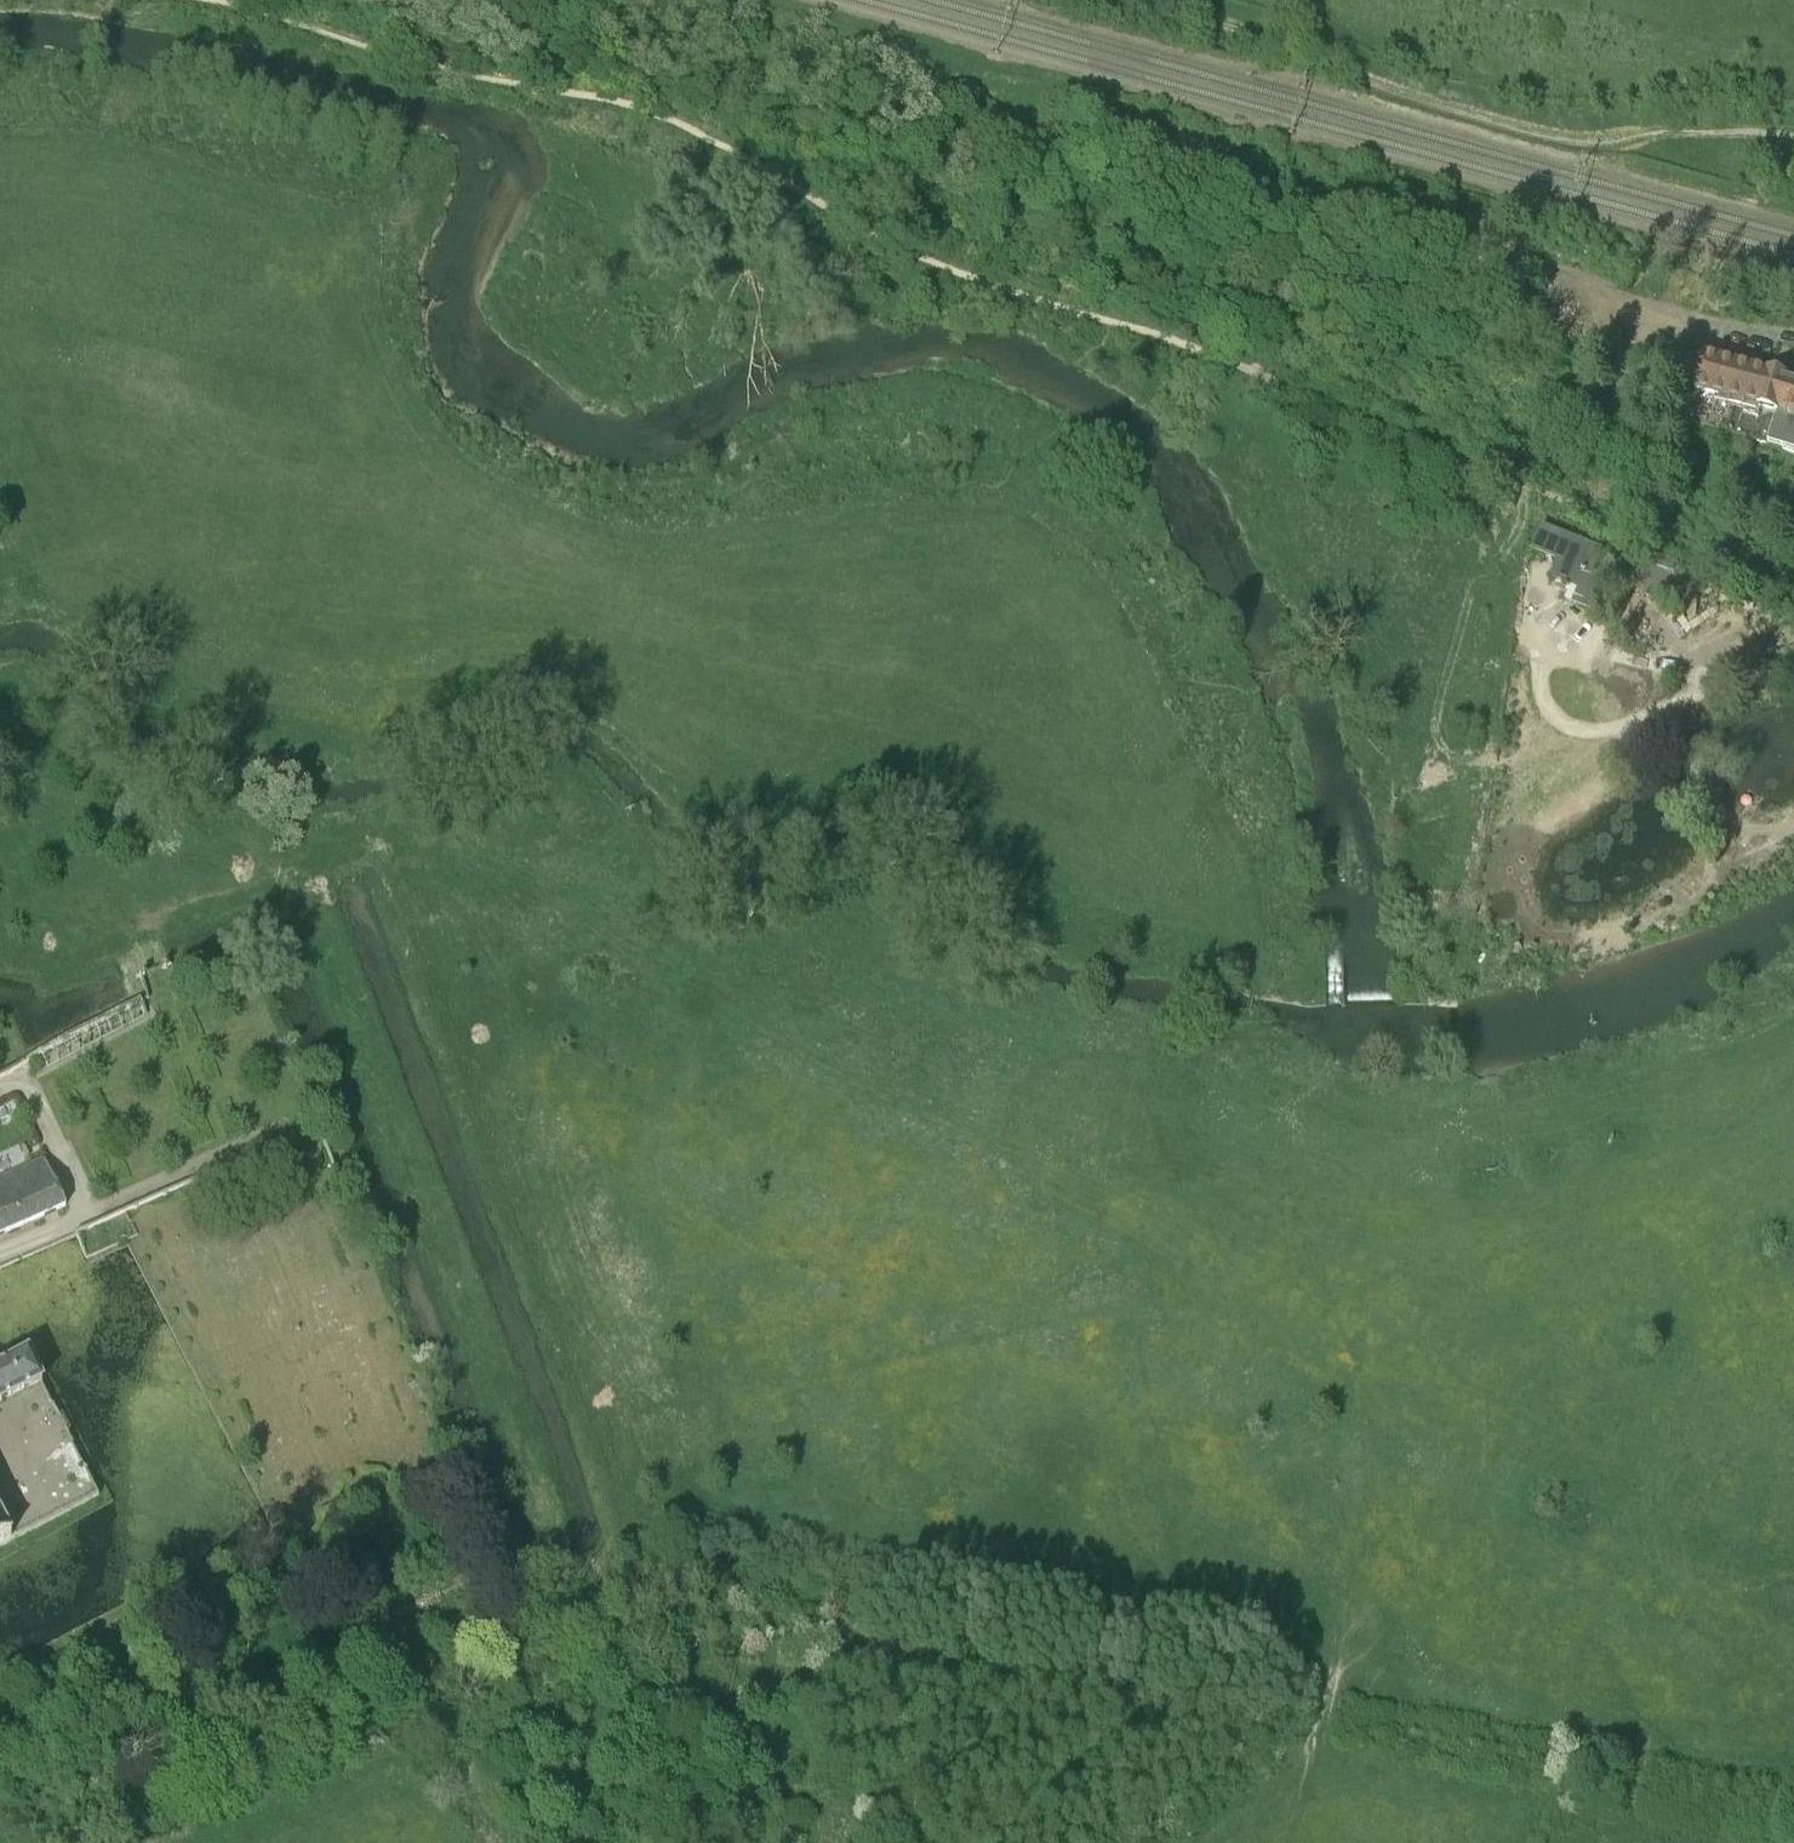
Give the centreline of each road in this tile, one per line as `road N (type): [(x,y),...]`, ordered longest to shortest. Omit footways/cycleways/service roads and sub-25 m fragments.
road 1 (track): [(1793,666),(1717,676),(1532,644),(1546,713),(1566,727),(1617,728),(1679,698)]

